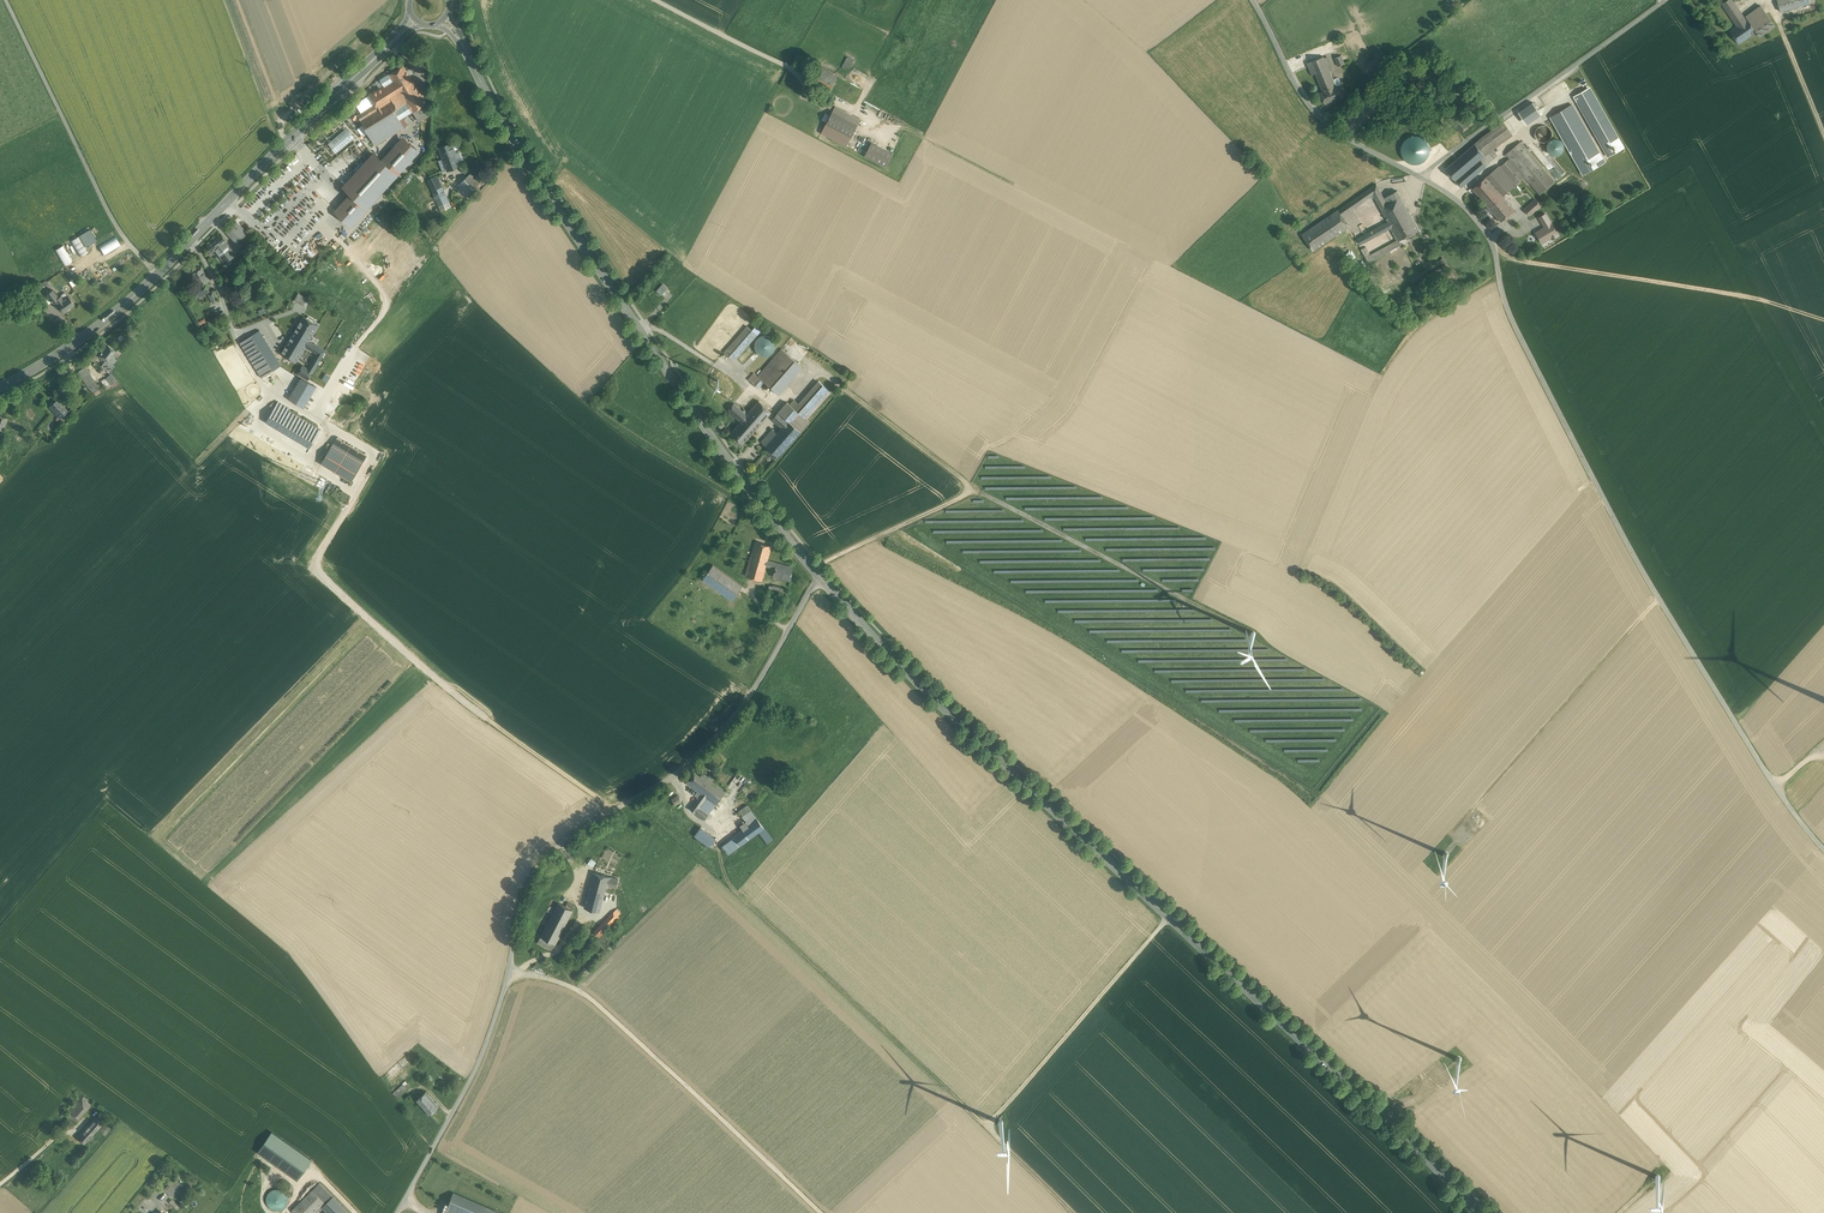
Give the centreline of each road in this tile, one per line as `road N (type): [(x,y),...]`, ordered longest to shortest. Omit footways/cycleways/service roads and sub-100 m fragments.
road 1 (secondary): [(1480,1212),(945,709),(820,578)]
road 2 (unclassified): [(1421,177),(1452,196),(1494,244),(1515,326),(1626,541),(1775,788),(1823,849)]
road 3 (unclassified): [(820,578),(721,732),(668,779),(570,836),(539,865),(478,1065),(396,1212)]
road 4 (secondary): [(820,578),(638,328),(445,20)]
road 5 (primary): [(415,18),(191,239)]
road 6 (unclassified): [(158,273),(116,223),(8,0)]
road 7 (track): [(1659,597),(1457,830)]
road 8 (unclassified): [(1421,177),(1666,0)]
road 9 (unclassified): [(1254,0),(1304,97),(1330,125),(1421,177)]
road 10 (primary): [(158,273),(60,353),(0,387)]
road 11 (track): [(847,388),(977,488)]
road 12 (unclassified): [(191,239),(262,383)]

